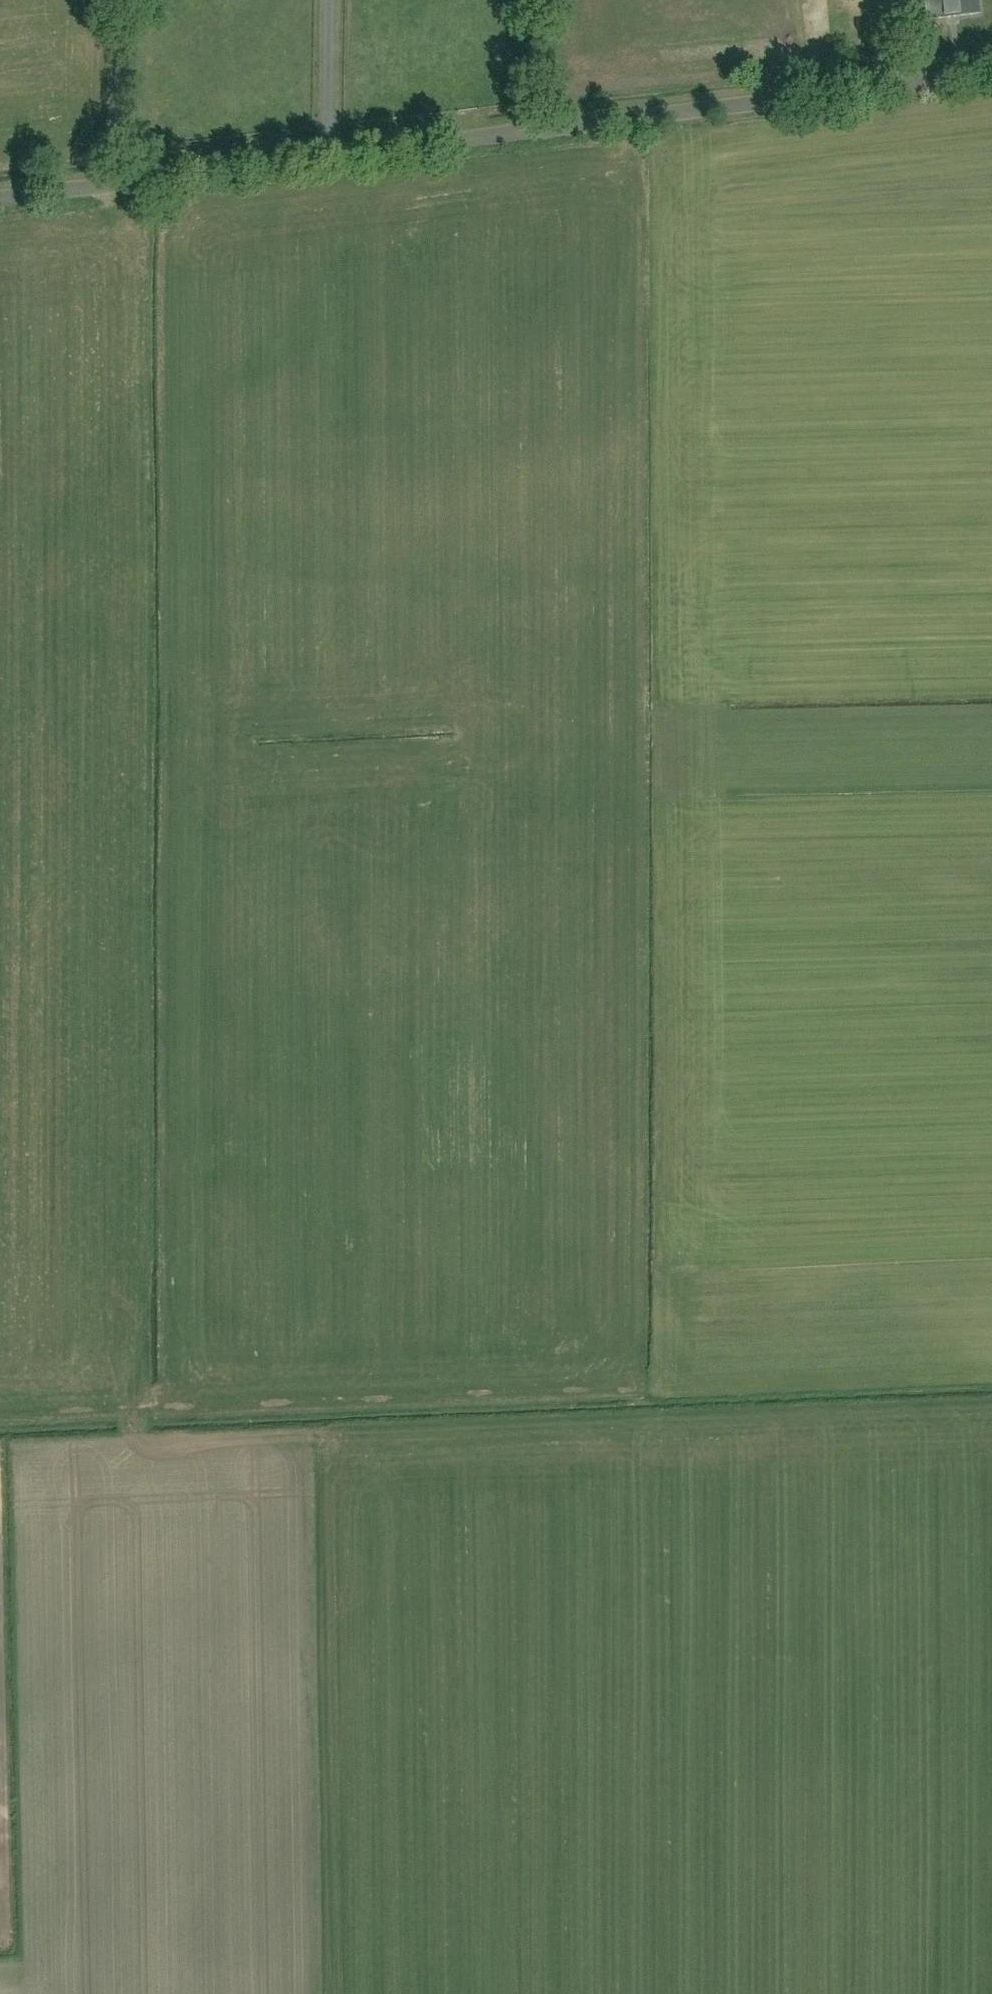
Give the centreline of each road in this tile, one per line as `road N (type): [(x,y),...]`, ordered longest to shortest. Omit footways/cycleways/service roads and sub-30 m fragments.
road 1 (unclassified): [(0,195),(991,71)]

